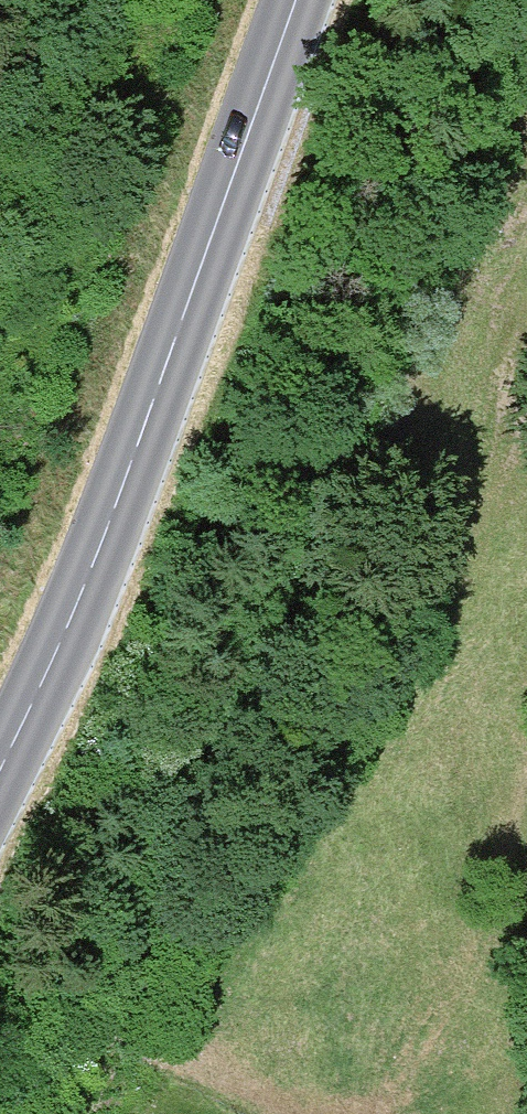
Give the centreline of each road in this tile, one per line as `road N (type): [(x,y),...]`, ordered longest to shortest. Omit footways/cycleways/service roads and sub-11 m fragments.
road 1 (track): [(526,92),(55,1113)]
road 2 (tertiary): [(294,0),(88,578),(0,771)]

